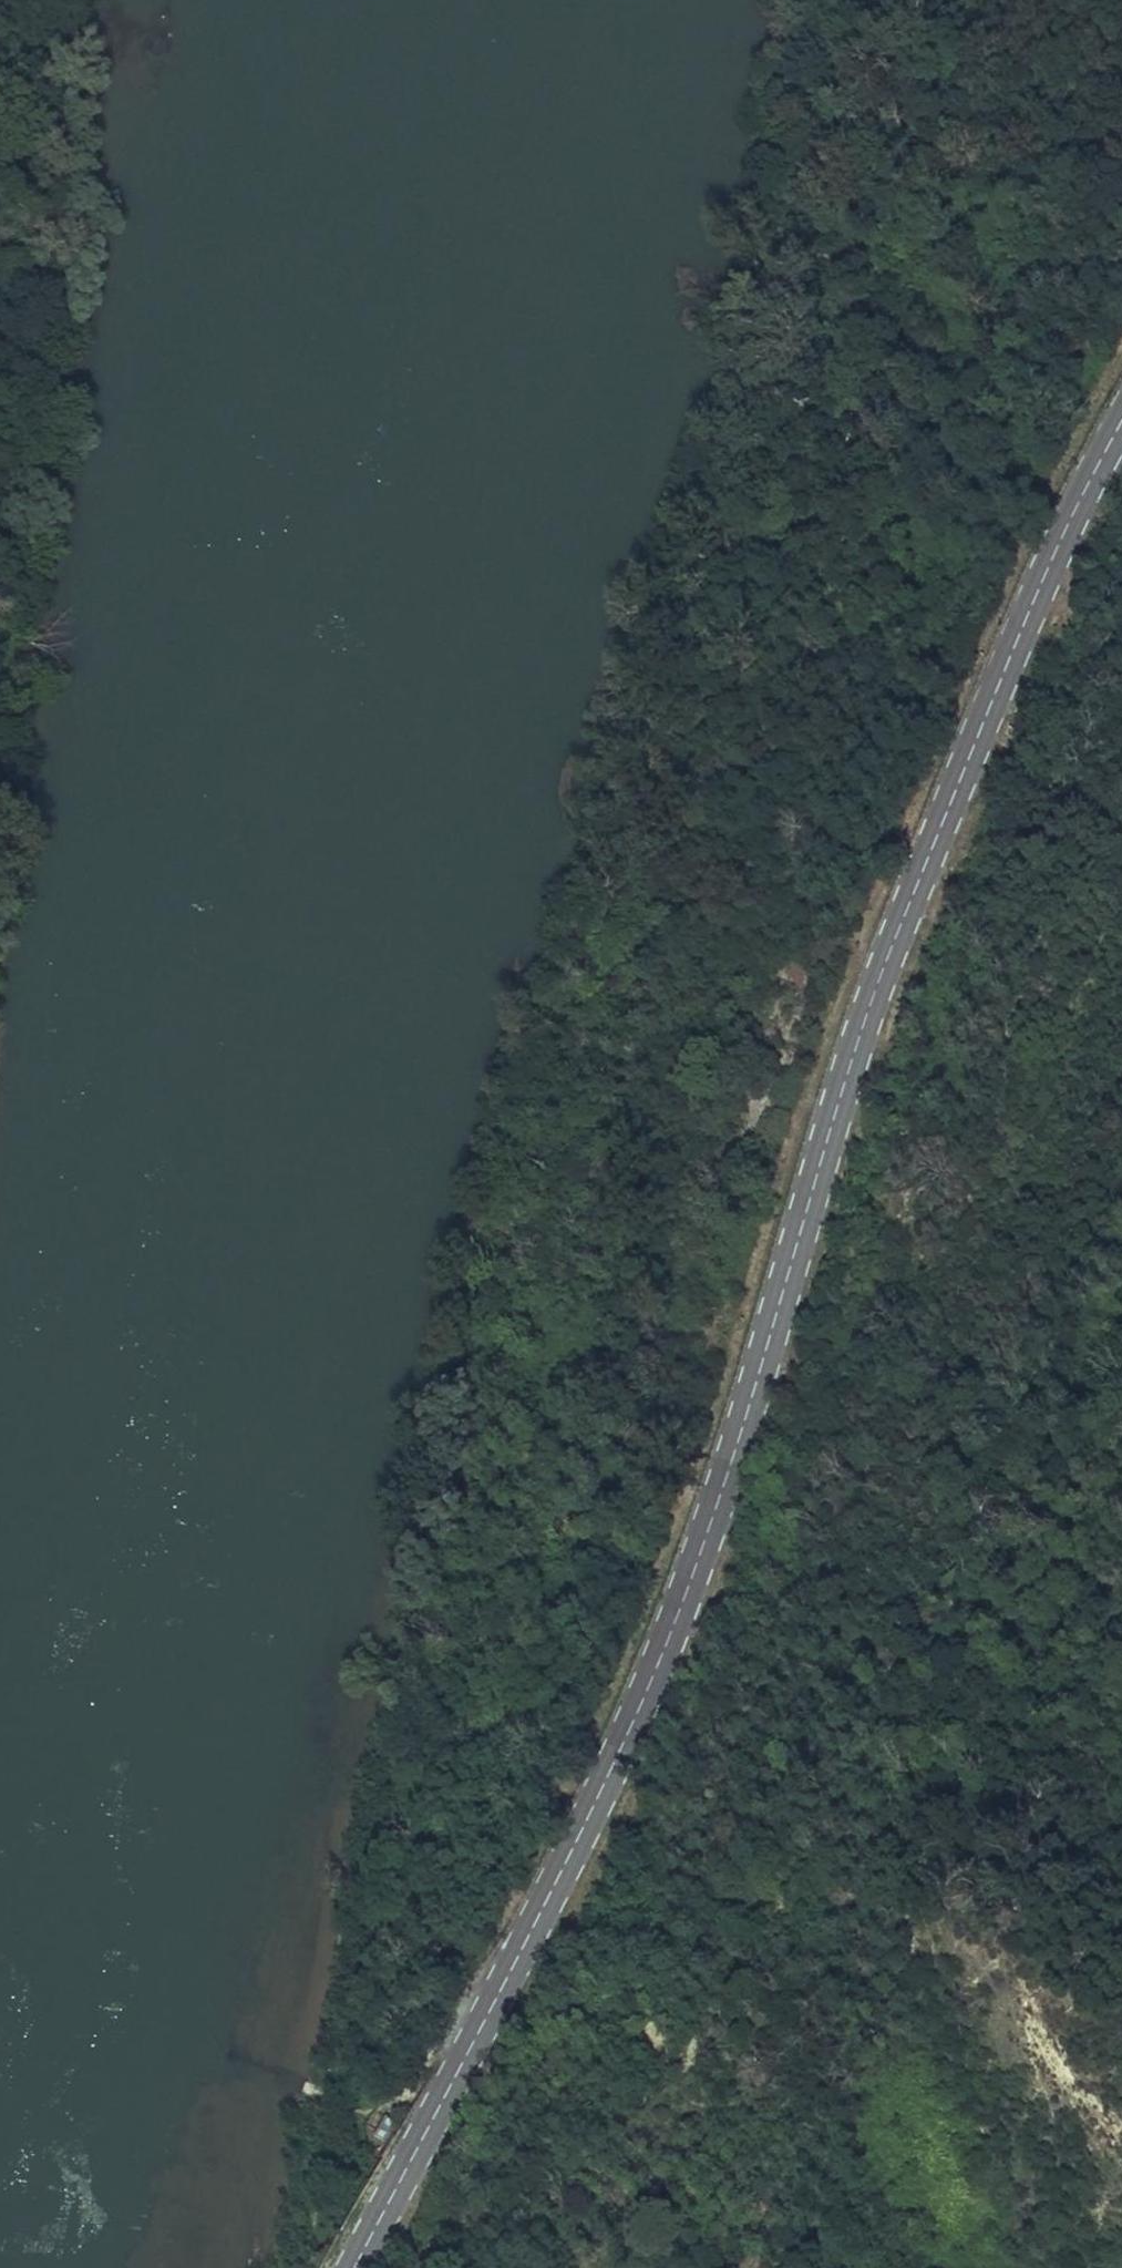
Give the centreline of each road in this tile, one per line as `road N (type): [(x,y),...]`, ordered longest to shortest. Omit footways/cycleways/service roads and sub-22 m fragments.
road 1 (secondary): [(355,2267),(586,1822),(661,1659),(749,1411),(892,944),(1060,541),(1121,419)]

